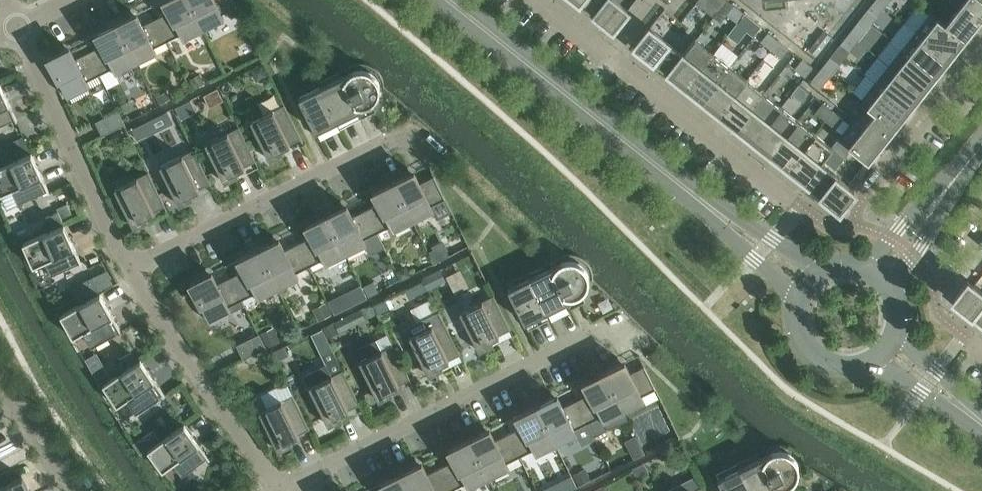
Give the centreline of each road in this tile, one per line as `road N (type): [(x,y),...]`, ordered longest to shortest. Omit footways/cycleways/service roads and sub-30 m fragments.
road 1 (tertiary): [(806,284),(448,0)]
road 2 (residential): [(275,490),(626,325)]
road 3 (residential): [(127,269),(410,127)]
road 4 (residential): [(127,269),(64,154),(8,27)]
road 5 (residential): [(271,490),(127,269)]
road 6 (residential): [(801,206),(608,52)]
road 7 (residential): [(869,192),(981,47)]
road 8 (tertiary): [(879,275),(981,145)]
road 9 (tertiary): [(806,284),(796,322),(815,356),(853,368),(888,349)]
road 10 (residential): [(79,490),(0,381)]
road 11 (tertiary): [(981,424),(888,349)]

